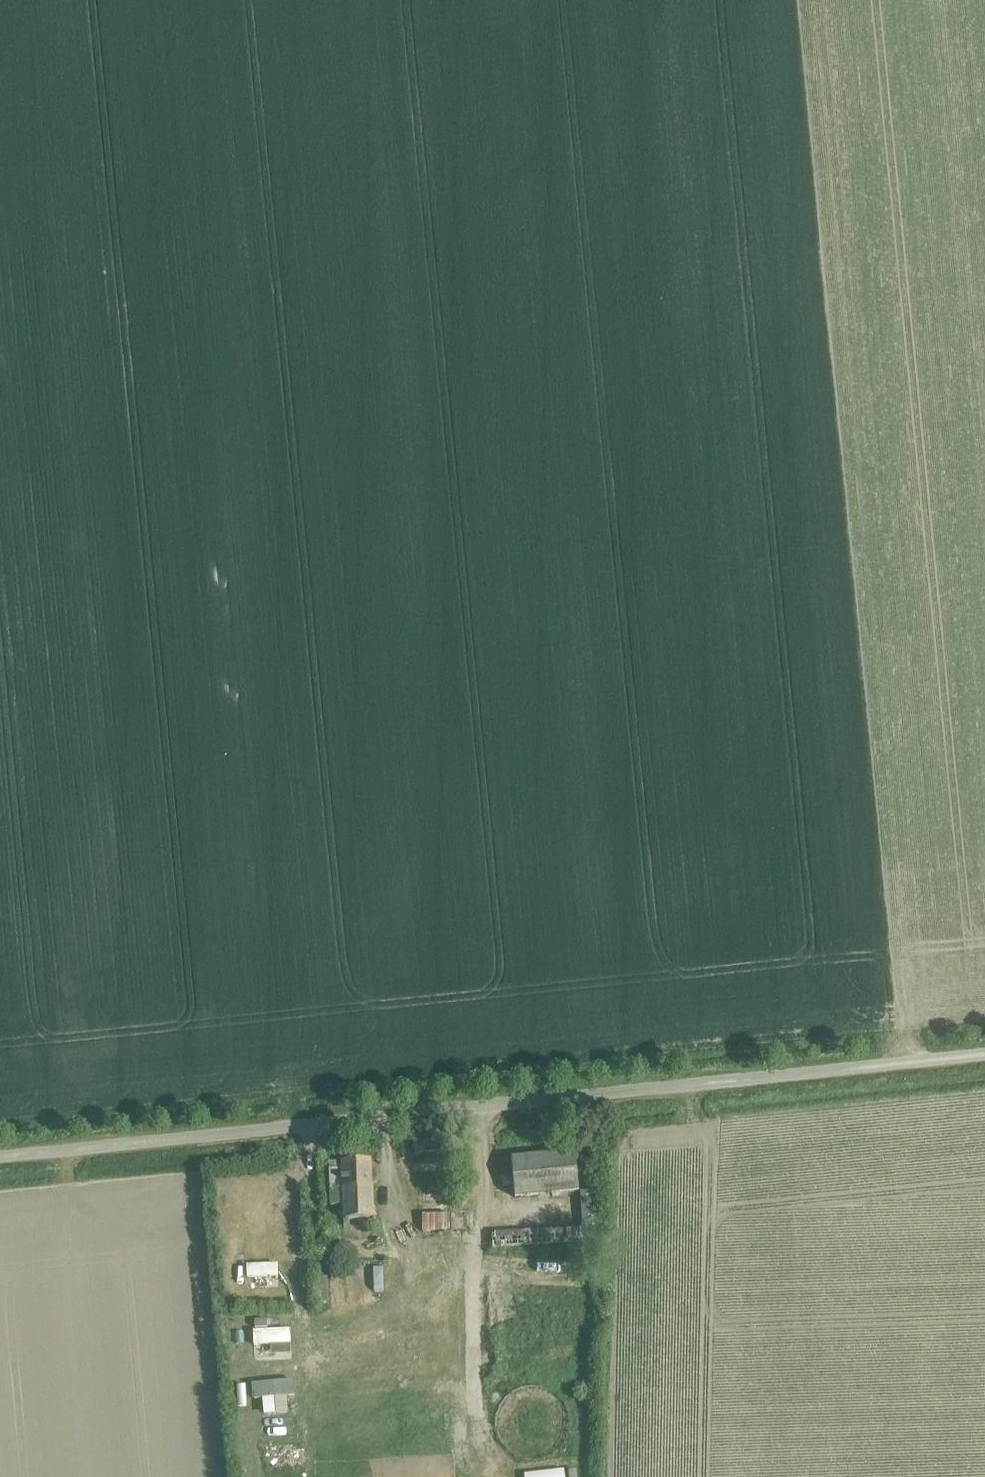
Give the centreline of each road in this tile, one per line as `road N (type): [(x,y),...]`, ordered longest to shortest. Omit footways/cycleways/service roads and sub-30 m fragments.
road 1 (unclassified): [(984,1056),(0,1156)]

